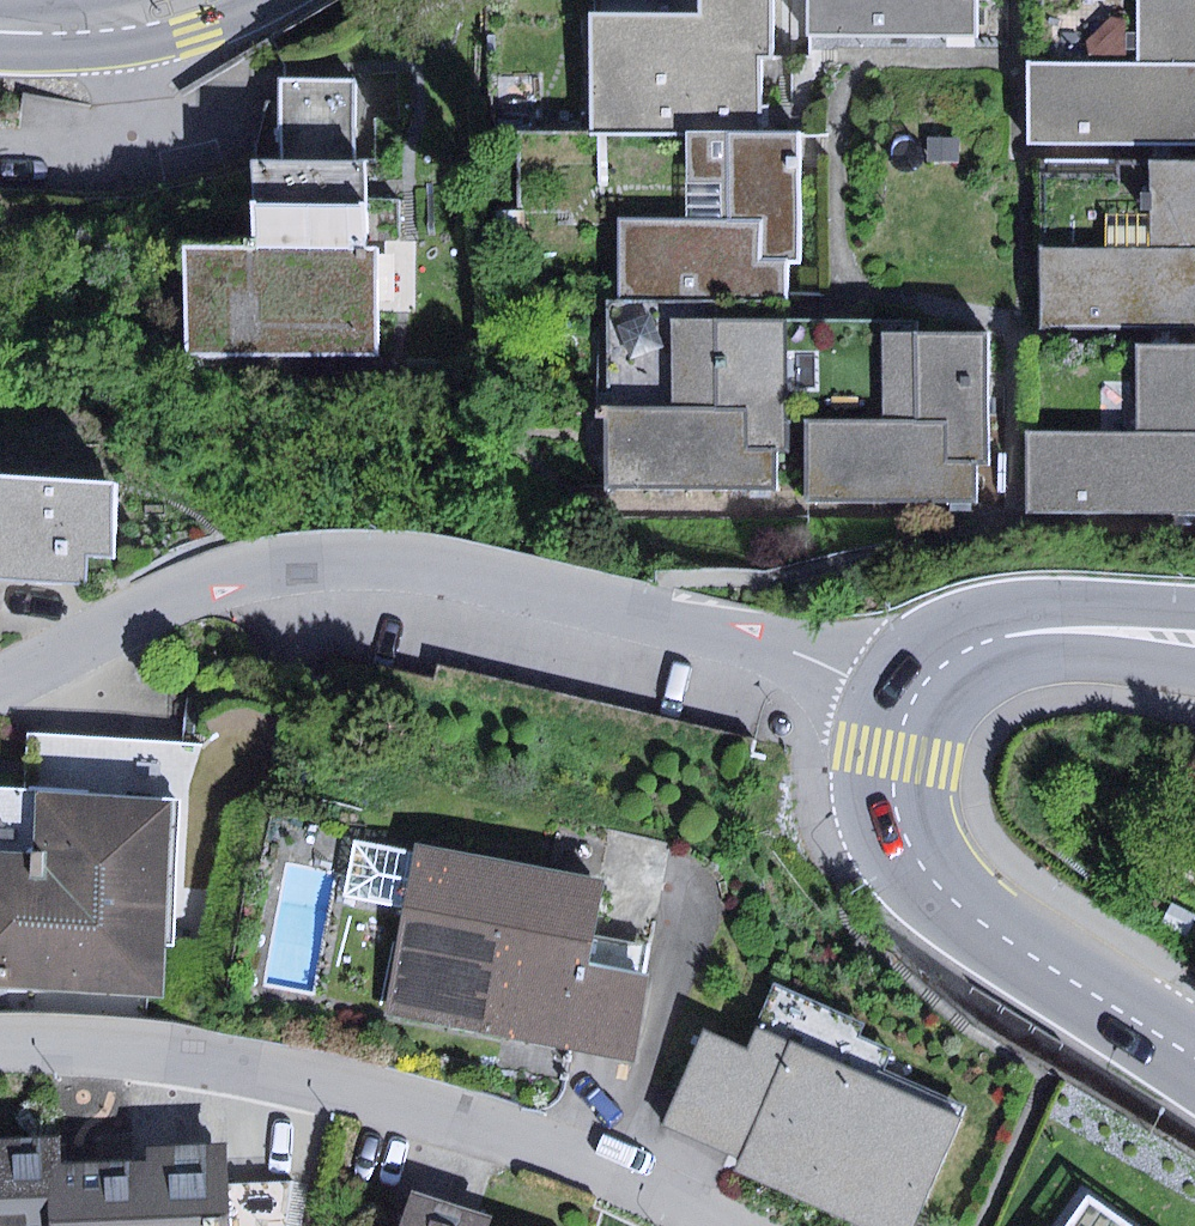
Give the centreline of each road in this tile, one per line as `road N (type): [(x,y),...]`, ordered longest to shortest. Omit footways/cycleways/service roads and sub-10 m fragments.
road 1 (residential): [(912,704),(729,633),(477,570),(378,557),(272,565),(219,578),(0,682)]
road 2 (residential): [(0,1041),(184,1054),(392,1103),(551,1151),(723,1225)]
road 3 (primary): [(1194,1057),(987,926),(928,874),(898,815),(894,783),(912,704)]
road 4 (primary): [(912,704),(952,658),(1012,633),(1194,637)]
road 5 (primary): [(186,0),(69,26),(0,30)]

